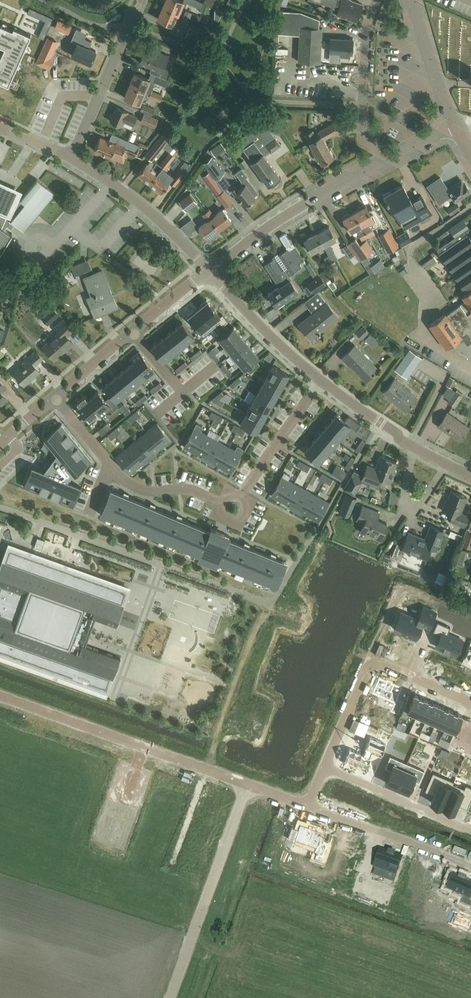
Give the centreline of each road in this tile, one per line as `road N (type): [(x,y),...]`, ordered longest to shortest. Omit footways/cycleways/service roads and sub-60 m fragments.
road 1 (residential): [(58,398),(121,477),(145,491),(190,489),(233,514),(319,382)]
road 2 (residential): [(0,696),(248,785)]
road 3 (residential): [(248,785),(171,997)]
road 4 (residential): [(326,768),(372,665),(383,663),(470,703)]
road 5 (unclassified): [(212,268),(308,202),(391,159)]
road 6 (unclassified): [(58,398),(212,268)]
road 7 (residential): [(212,268),(149,211),(72,158)]
road 8 (unclassified): [(391,159),(363,140),(365,49),(376,0)]
road 9 (unclassified): [(72,158),(141,0)]
road 10 (residential): [(310,807),(470,866)]
road 11 (residential): [(470,831),(326,768)]
road 12 (residential): [(319,382),(212,268)]
road 13 (tertiary): [(457,124),(413,0)]
road 14 (residential): [(447,464),(409,510),(415,447)]

